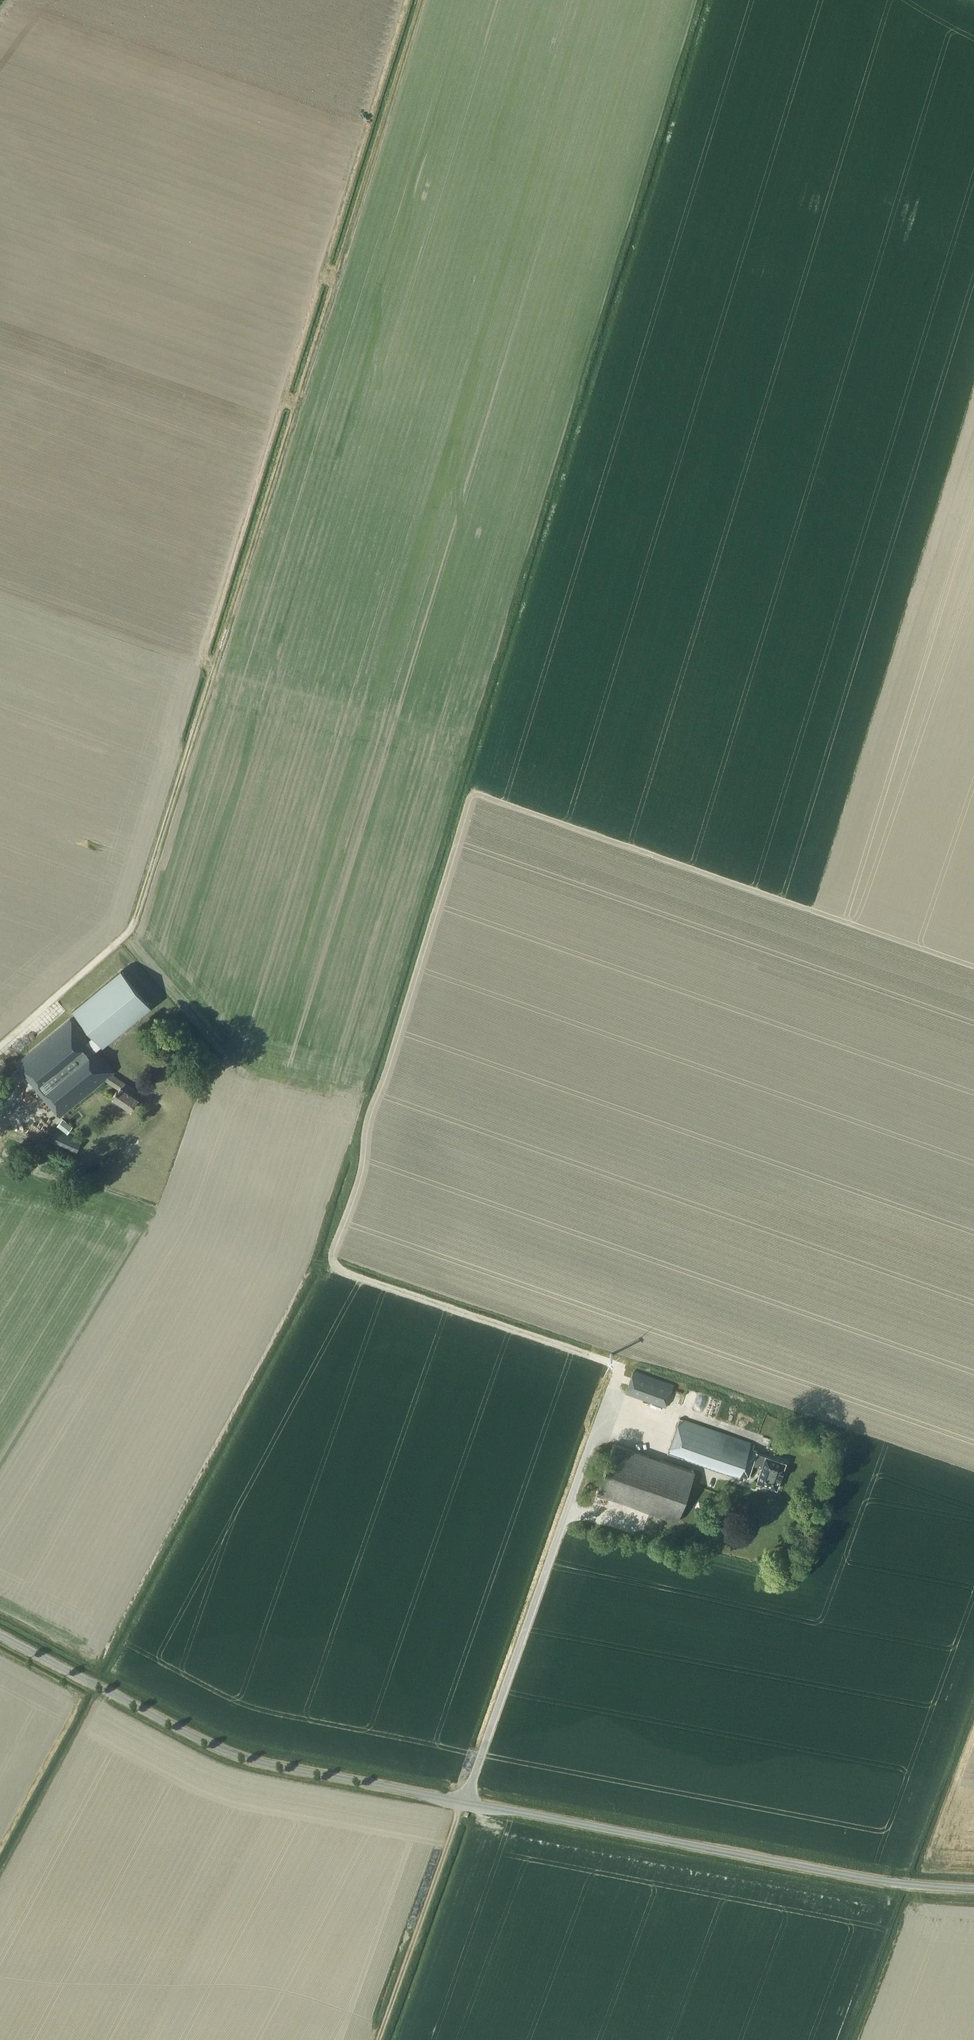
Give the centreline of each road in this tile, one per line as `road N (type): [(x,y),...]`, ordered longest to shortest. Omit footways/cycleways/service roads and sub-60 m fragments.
road 1 (unclassified): [(0,1636),(210,1749),(265,1765),(879,1882),(973,1890)]

